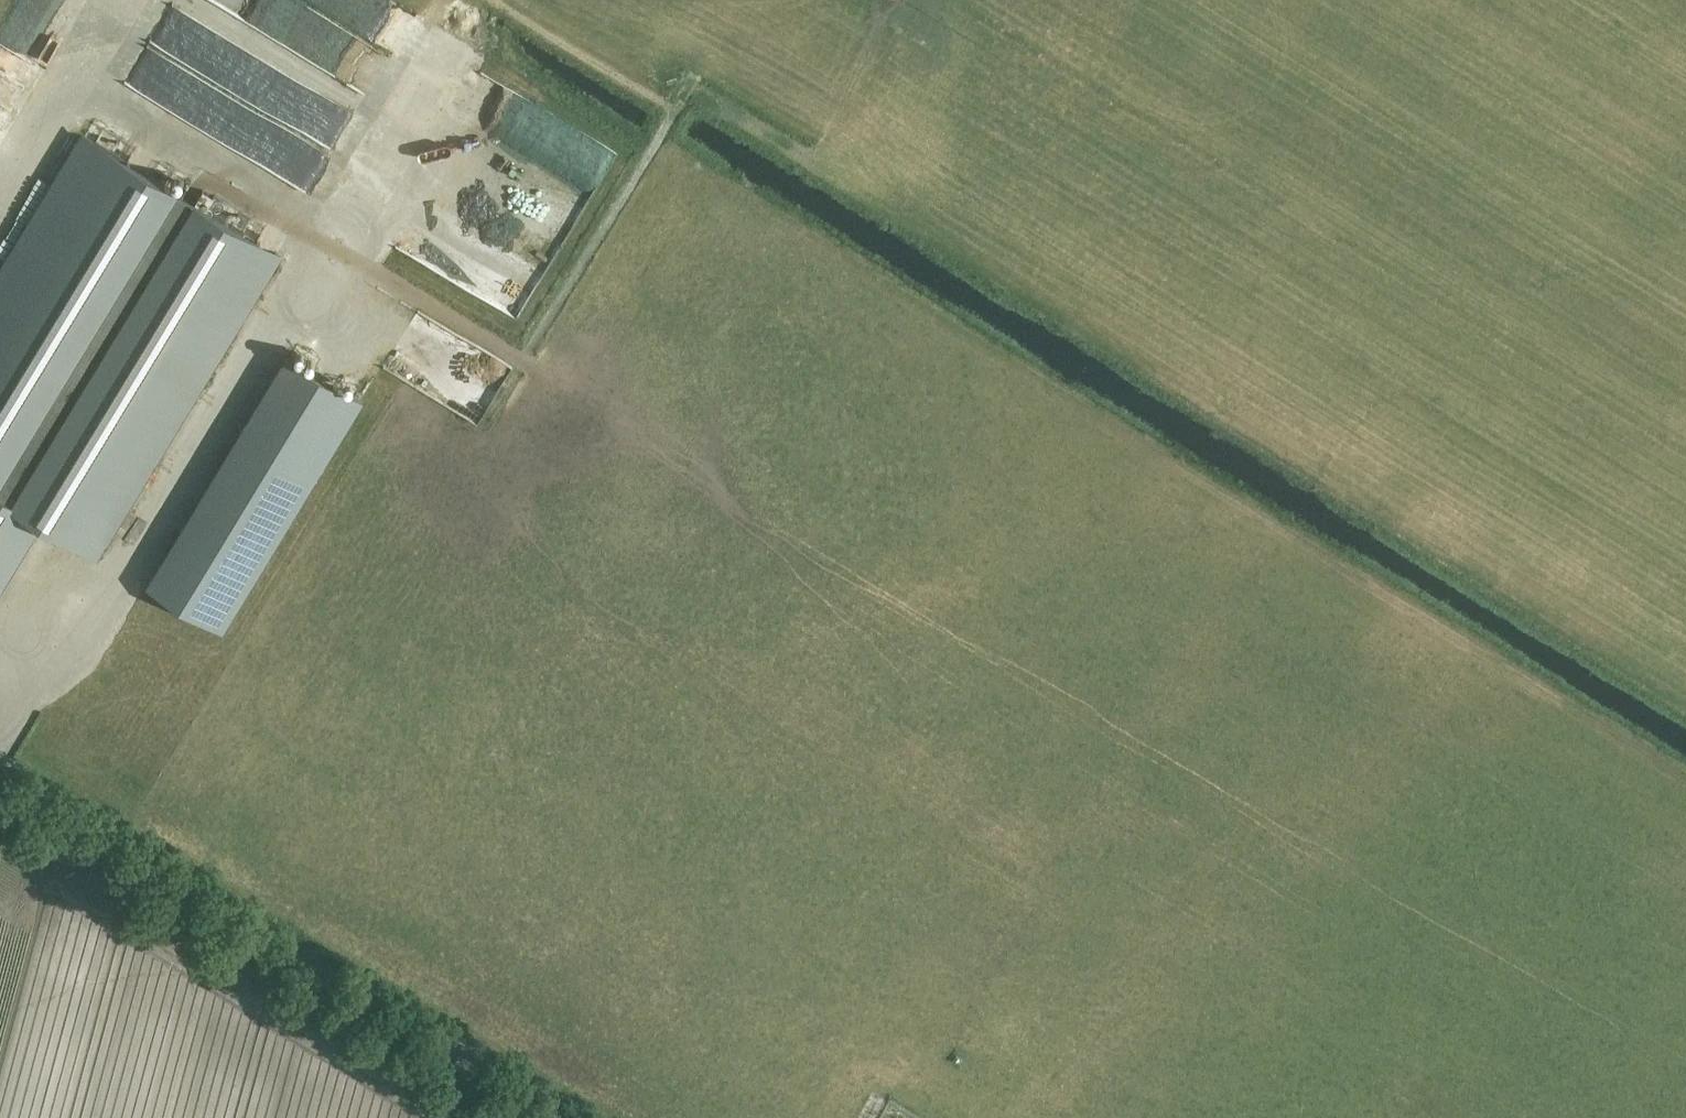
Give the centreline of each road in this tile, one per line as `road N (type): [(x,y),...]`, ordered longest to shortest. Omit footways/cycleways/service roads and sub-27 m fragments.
road 1 (unclassified): [(564,1117),(0,769)]

